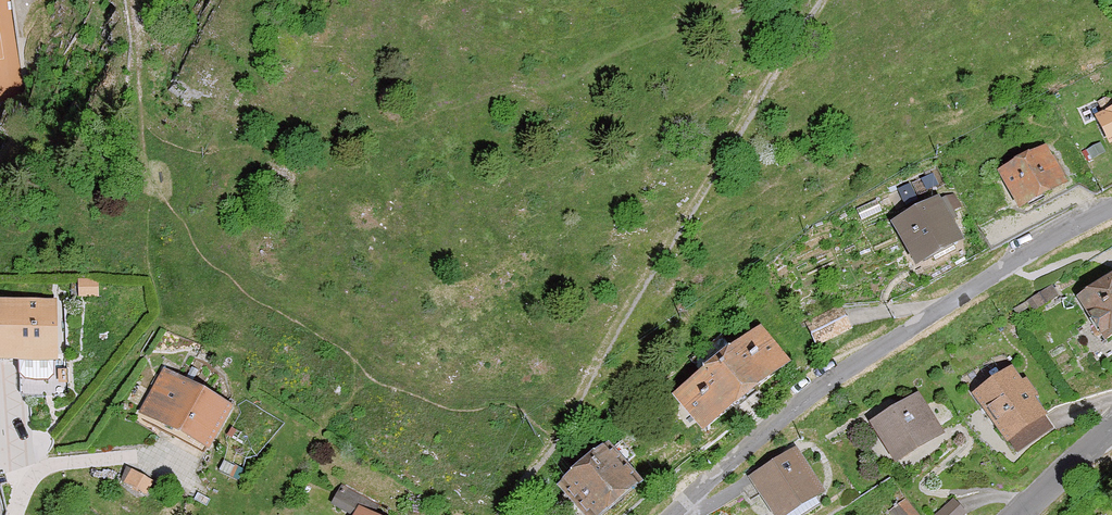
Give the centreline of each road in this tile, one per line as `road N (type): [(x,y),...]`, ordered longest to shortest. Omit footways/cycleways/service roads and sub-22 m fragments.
road 1 (residential): [(1111,209),(790,411),(670,514)]

